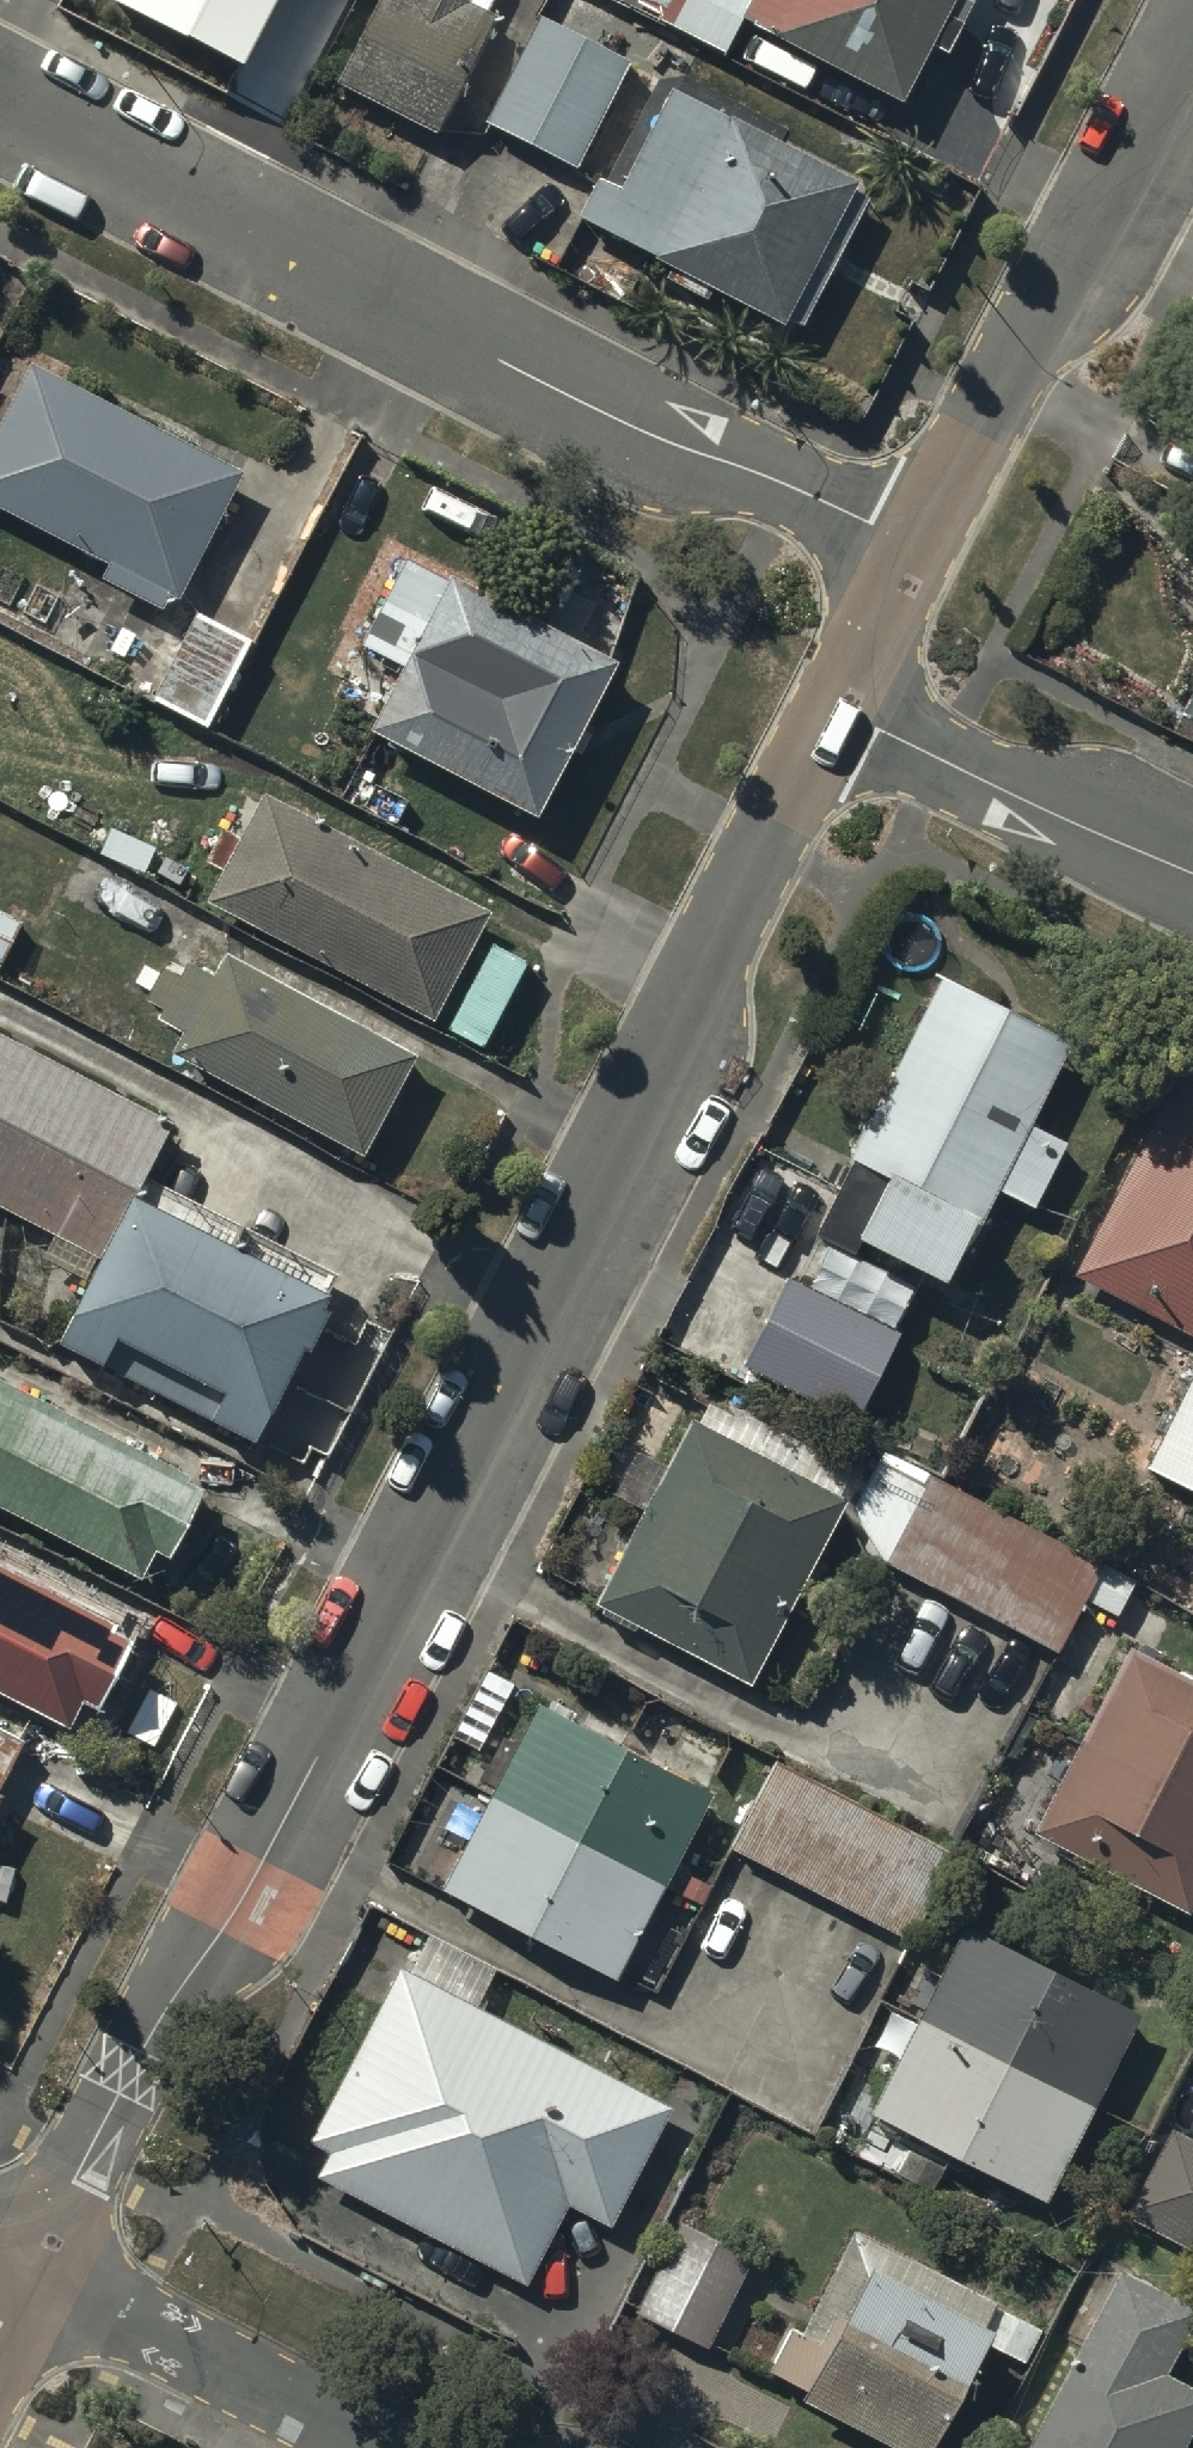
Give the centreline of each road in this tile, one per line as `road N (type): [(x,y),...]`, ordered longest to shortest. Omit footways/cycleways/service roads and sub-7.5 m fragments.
road 1 (residential): [(884,626),(249,1891),(170,2006),(29,2277)]
road 2 (residential): [(0,96),(650,433),(795,486),(871,524),(888,577),(884,626)]
road 3 (residential): [(1192,39),(884,626)]
road 4 (residential): [(884,626),(877,708),(884,729),(1192,875)]
road 5 (residential): [(29,2277),(378,2447)]

